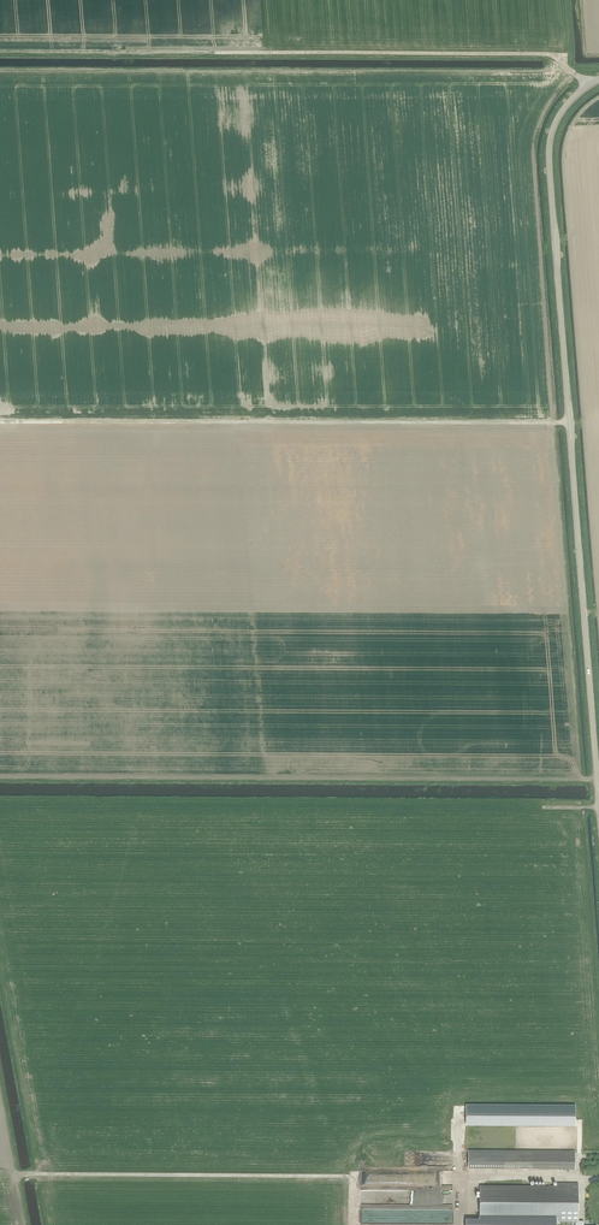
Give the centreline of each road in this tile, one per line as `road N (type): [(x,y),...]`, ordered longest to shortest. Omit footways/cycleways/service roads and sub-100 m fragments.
road 1 (unclassified): [(598,805),(548,161),(562,113),(598,82)]

